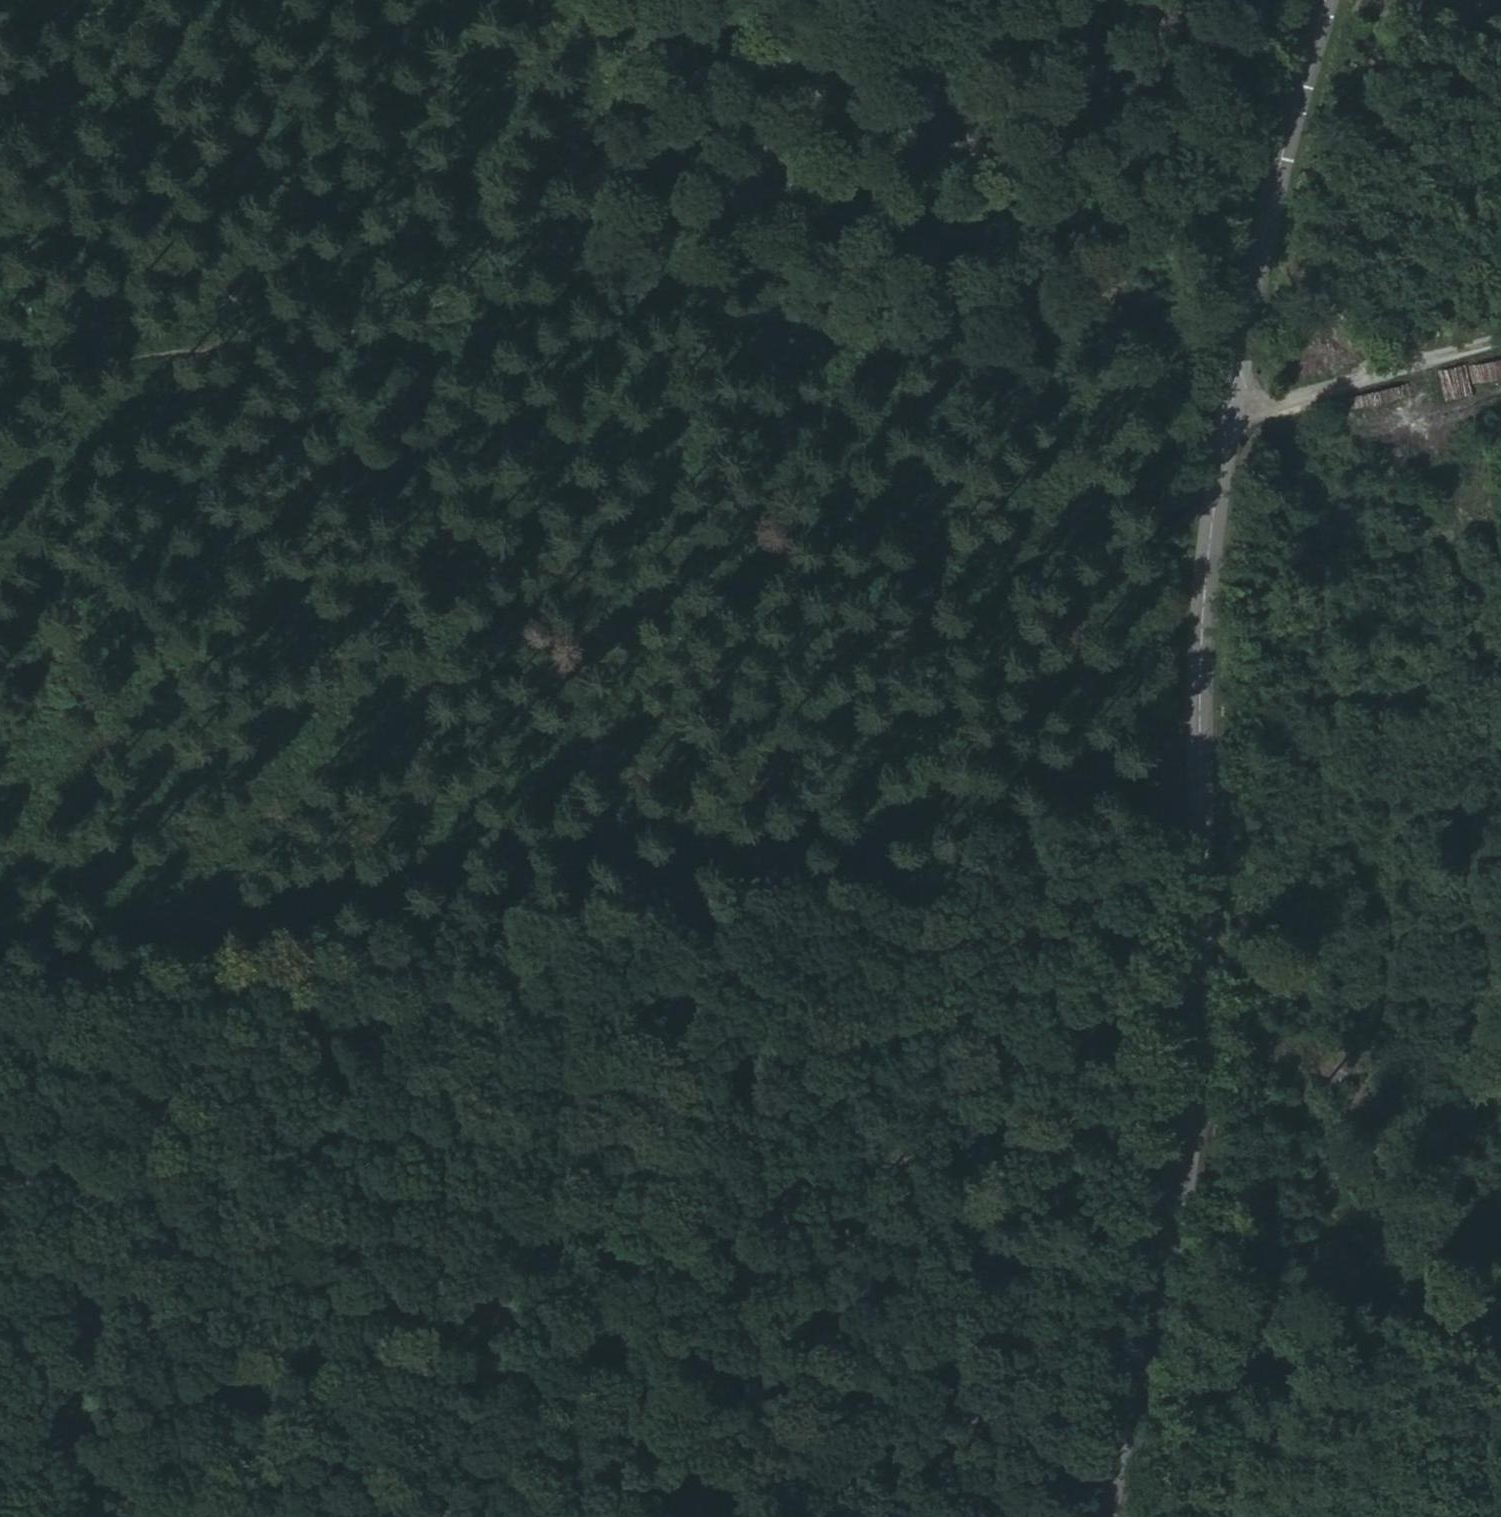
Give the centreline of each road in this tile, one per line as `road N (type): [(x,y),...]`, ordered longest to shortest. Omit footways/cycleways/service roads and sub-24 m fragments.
road 1 (tertiary): [(1322,0),(1224,336),(1184,686),(1176,939),(1148,1224),(1086,1516)]
road 2 (track): [(1224,336),(1296,386),(1500,330)]

